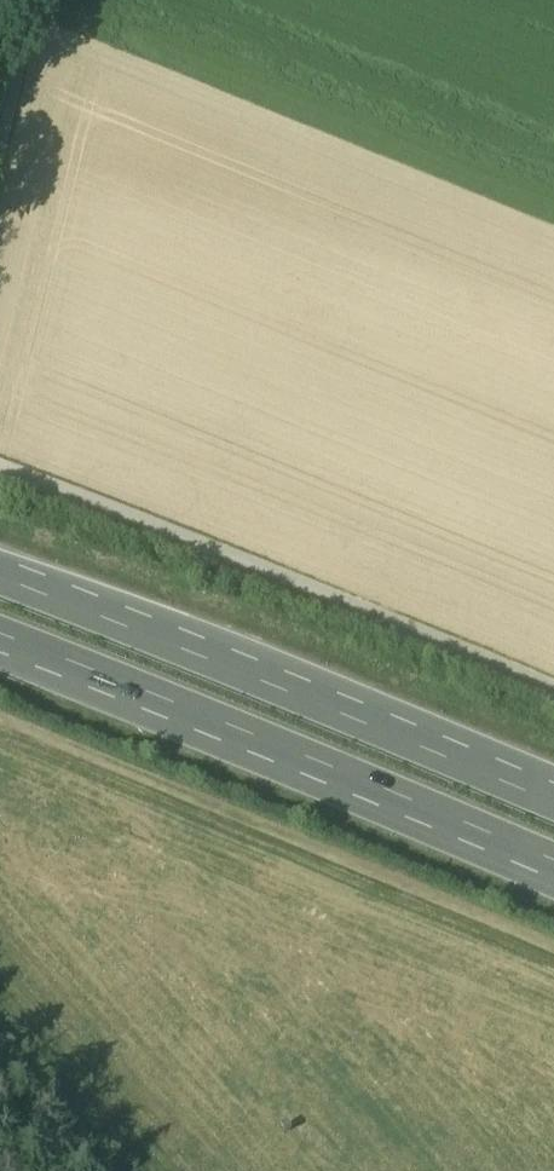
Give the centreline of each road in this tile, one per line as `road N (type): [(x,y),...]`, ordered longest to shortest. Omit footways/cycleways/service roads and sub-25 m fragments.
road 1 (track): [(553,693),(0,470)]
road 2 (motorway): [(402,732),(0,576)]
road 3 (motorway): [(0,630),(391,795)]
road 4 (motorway): [(391,795),(553,882)]
road 5 (motorway): [(391,795),(553,862)]
road 6 (motorway): [(553,801),(402,732)]
road 7 (motorway): [(553,778),(402,732)]
road 8 (unclassified): [(33,0),(0,134)]

